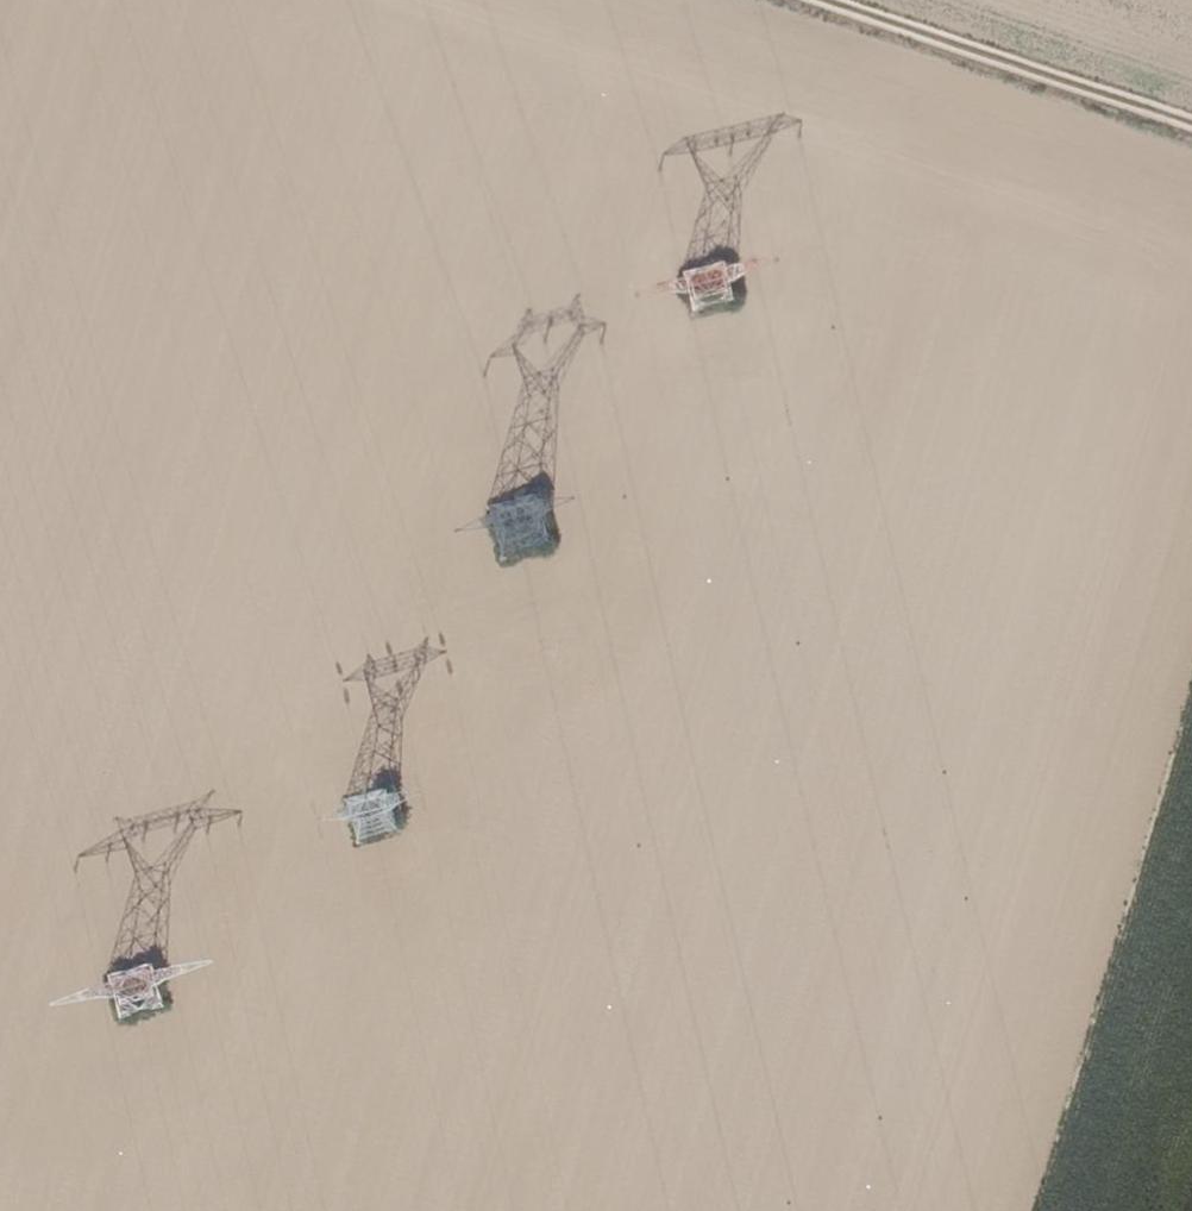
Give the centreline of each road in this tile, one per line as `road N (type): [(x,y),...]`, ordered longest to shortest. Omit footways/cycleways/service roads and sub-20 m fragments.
road 1 (track): [(810,0),(1191,129)]

